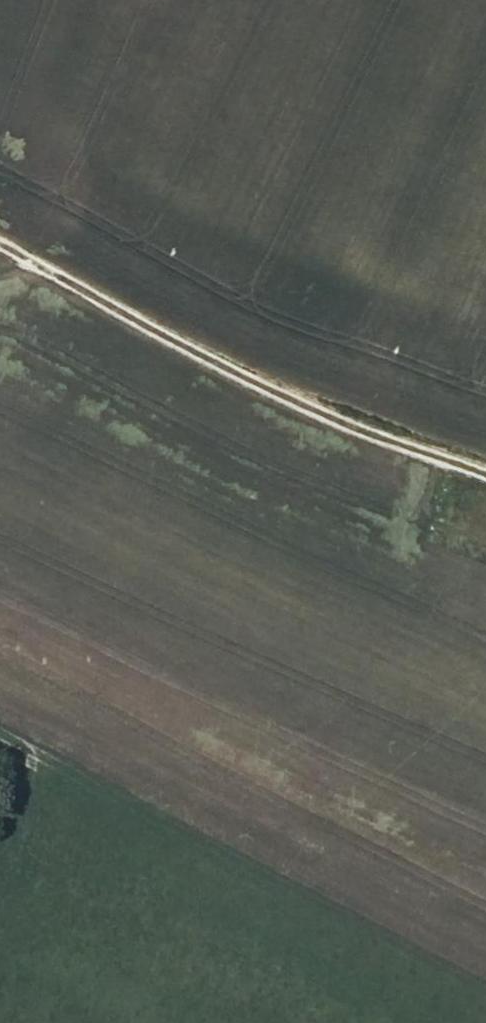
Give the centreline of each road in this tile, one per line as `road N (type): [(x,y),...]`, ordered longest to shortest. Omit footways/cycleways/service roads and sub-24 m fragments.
road 1 (track): [(485,476),(315,408),(0,254)]

